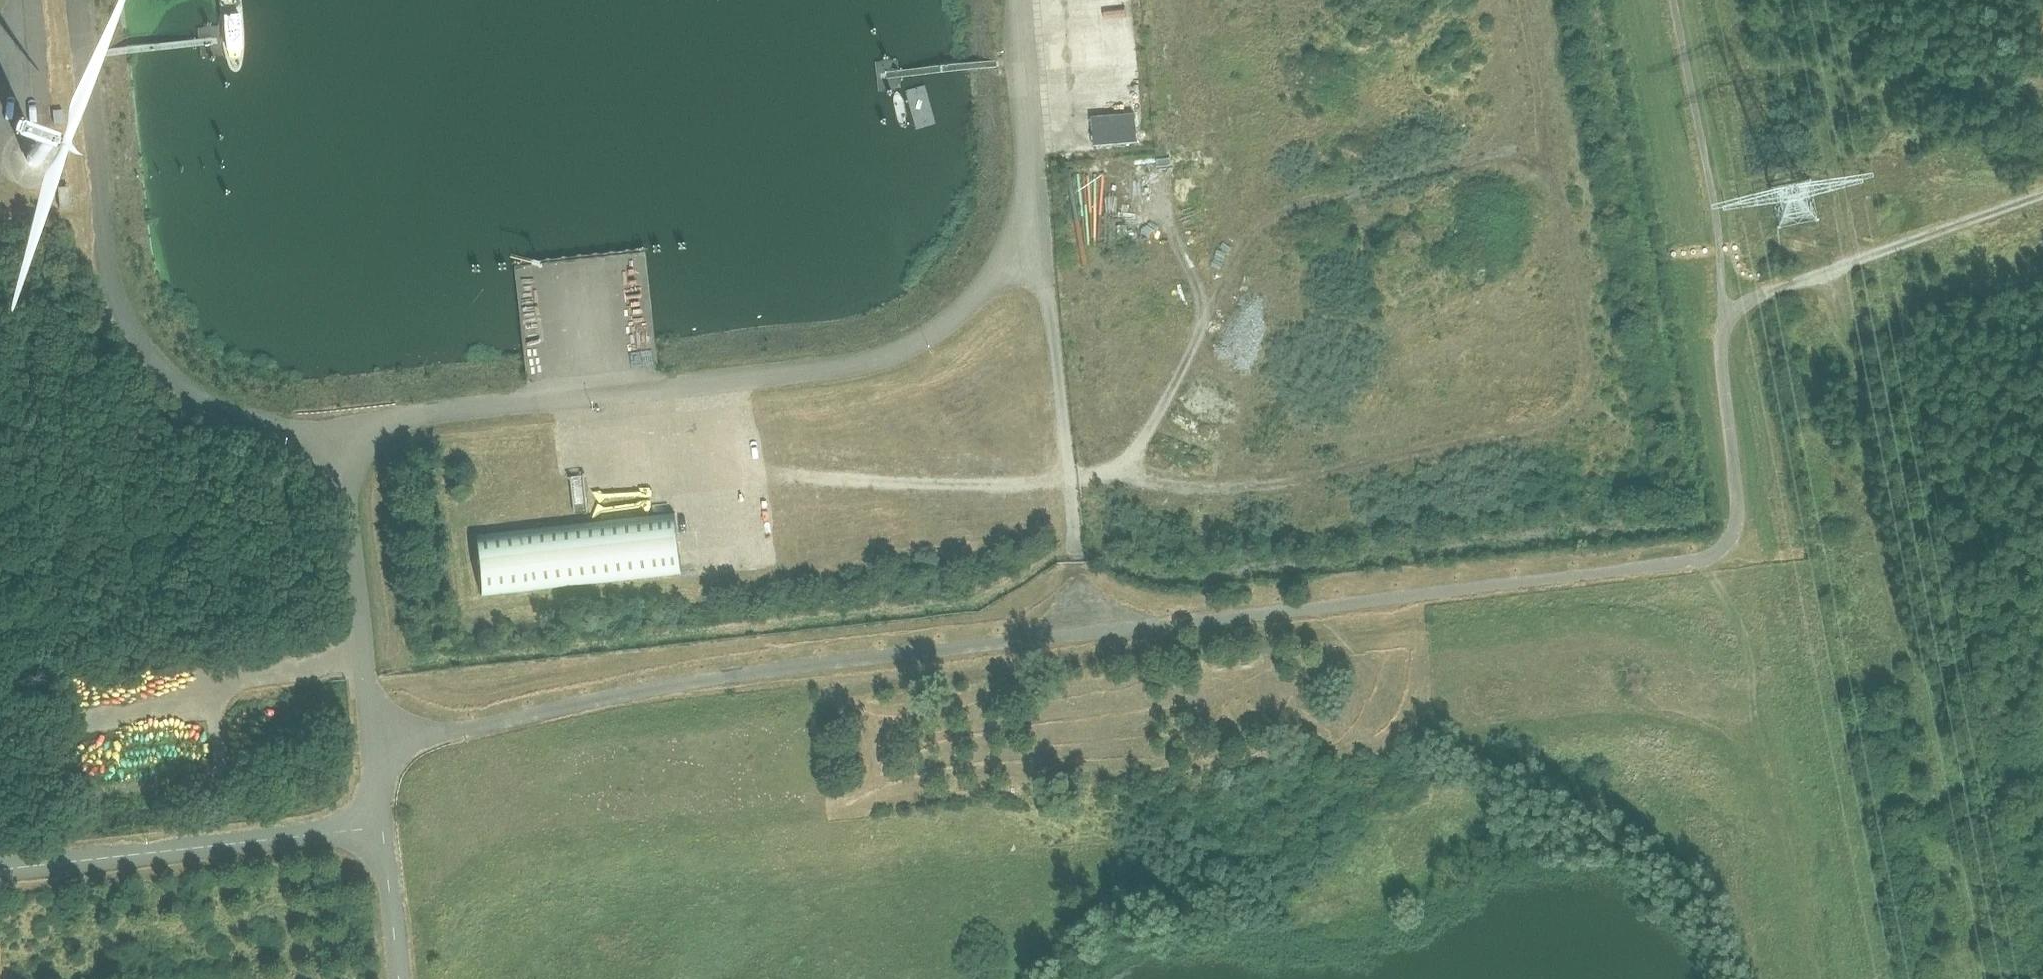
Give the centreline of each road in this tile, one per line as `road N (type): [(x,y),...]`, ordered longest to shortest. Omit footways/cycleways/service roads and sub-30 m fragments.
road 1 (track): [(694,386),(711,437),(758,467),(967,480),(1111,470),(1247,482),(1555,418),(1587,385),(1589,351),(1526,0)]
road 2 (unclassified): [(343,423),(857,371),(928,340),(990,288),(1038,225)]
road 3 (unclassified): [(343,423),(279,422),(195,386),(119,301),(105,249),(79,0)]
road 4 (track): [(1520,143),(1288,204),(1254,233),(1135,451),(1111,470)]
road 5 (unclassified): [(1080,635),(1038,225)]
road 6 (track): [(2042,192),(1729,307)]
road 7 (unclassified): [(377,749),(343,423)]
road 8 (unclassified): [(1038,225),(1017,0)]

